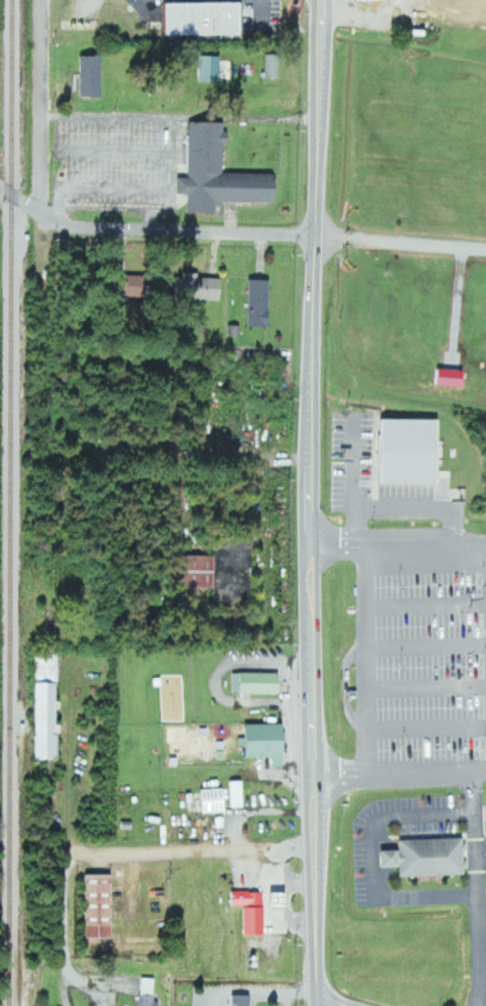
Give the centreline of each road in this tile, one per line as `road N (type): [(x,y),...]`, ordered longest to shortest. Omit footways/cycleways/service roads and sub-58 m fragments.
road 1 (primary): [(322,1002),(318,0)]
road 2 (residential): [(0,186),(65,225),(314,236)]
road 3 (residential): [(43,213),(46,0)]

